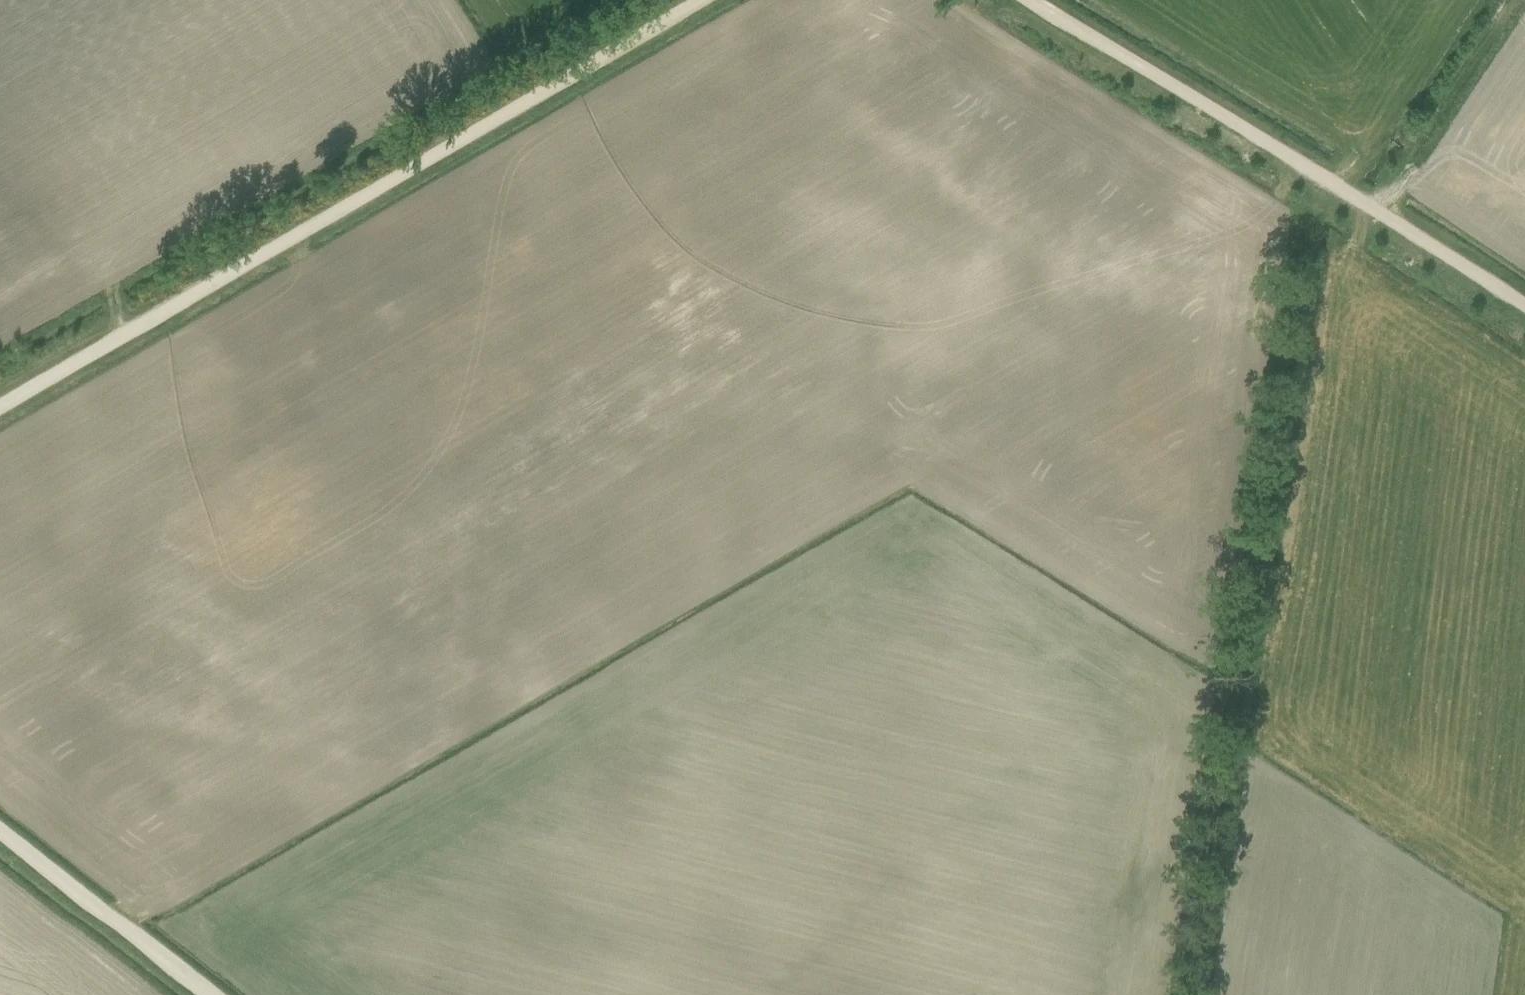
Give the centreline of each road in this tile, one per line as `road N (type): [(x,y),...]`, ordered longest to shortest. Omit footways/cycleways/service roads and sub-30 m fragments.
road 1 (track): [(0,406),(710,0)]
road 2 (track): [(1036,0),(1524,315)]
road 3 (track): [(0,828),(209,994)]

